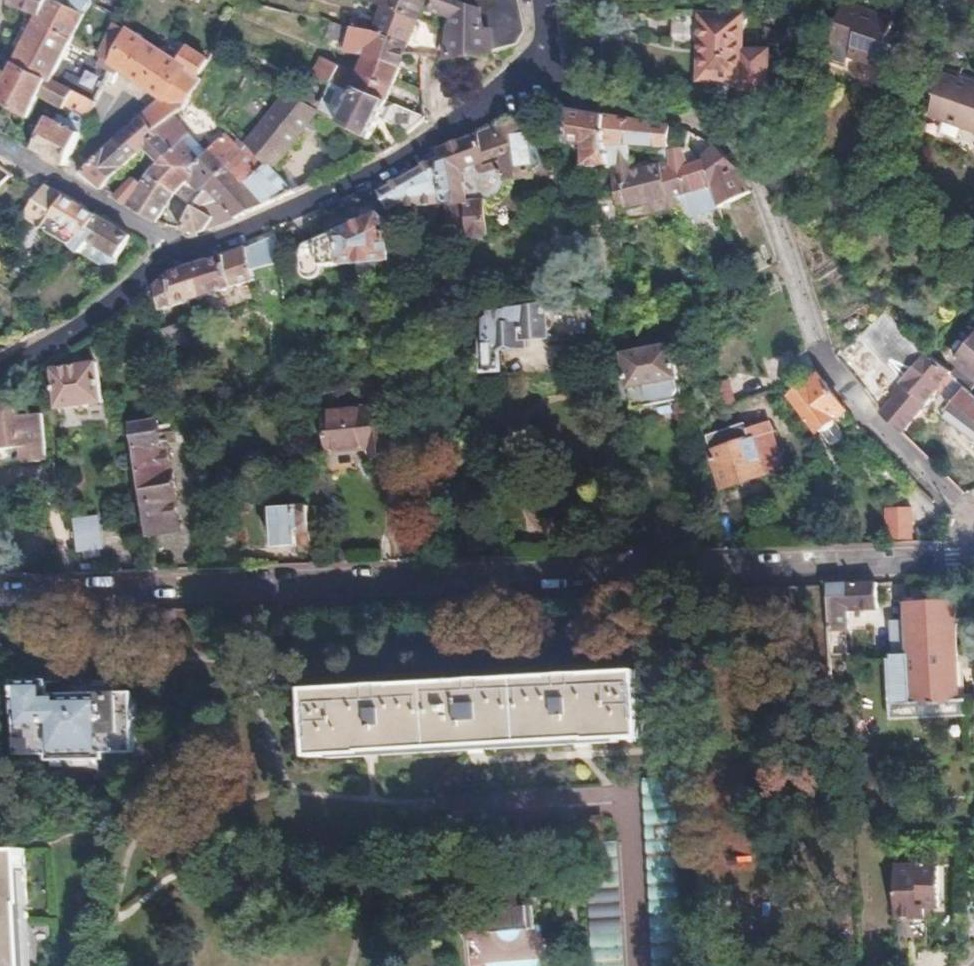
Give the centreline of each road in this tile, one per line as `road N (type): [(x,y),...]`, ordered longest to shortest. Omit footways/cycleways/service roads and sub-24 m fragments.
road 1 (residential): [(973,561),(0,594)]
road 2 (residential): [(173,253),(296,214),(533,85),(540,41),(535,0)]
road 3 (residential): [(440,802),(624,795),(634,965)]
road 4 (unclassified): [(973,518),(885,445),(818,354)]
road 5 (residential): [(0,380),(77,335),(173,253)]
road 6 (residential): [(173,253),(0,147)]

